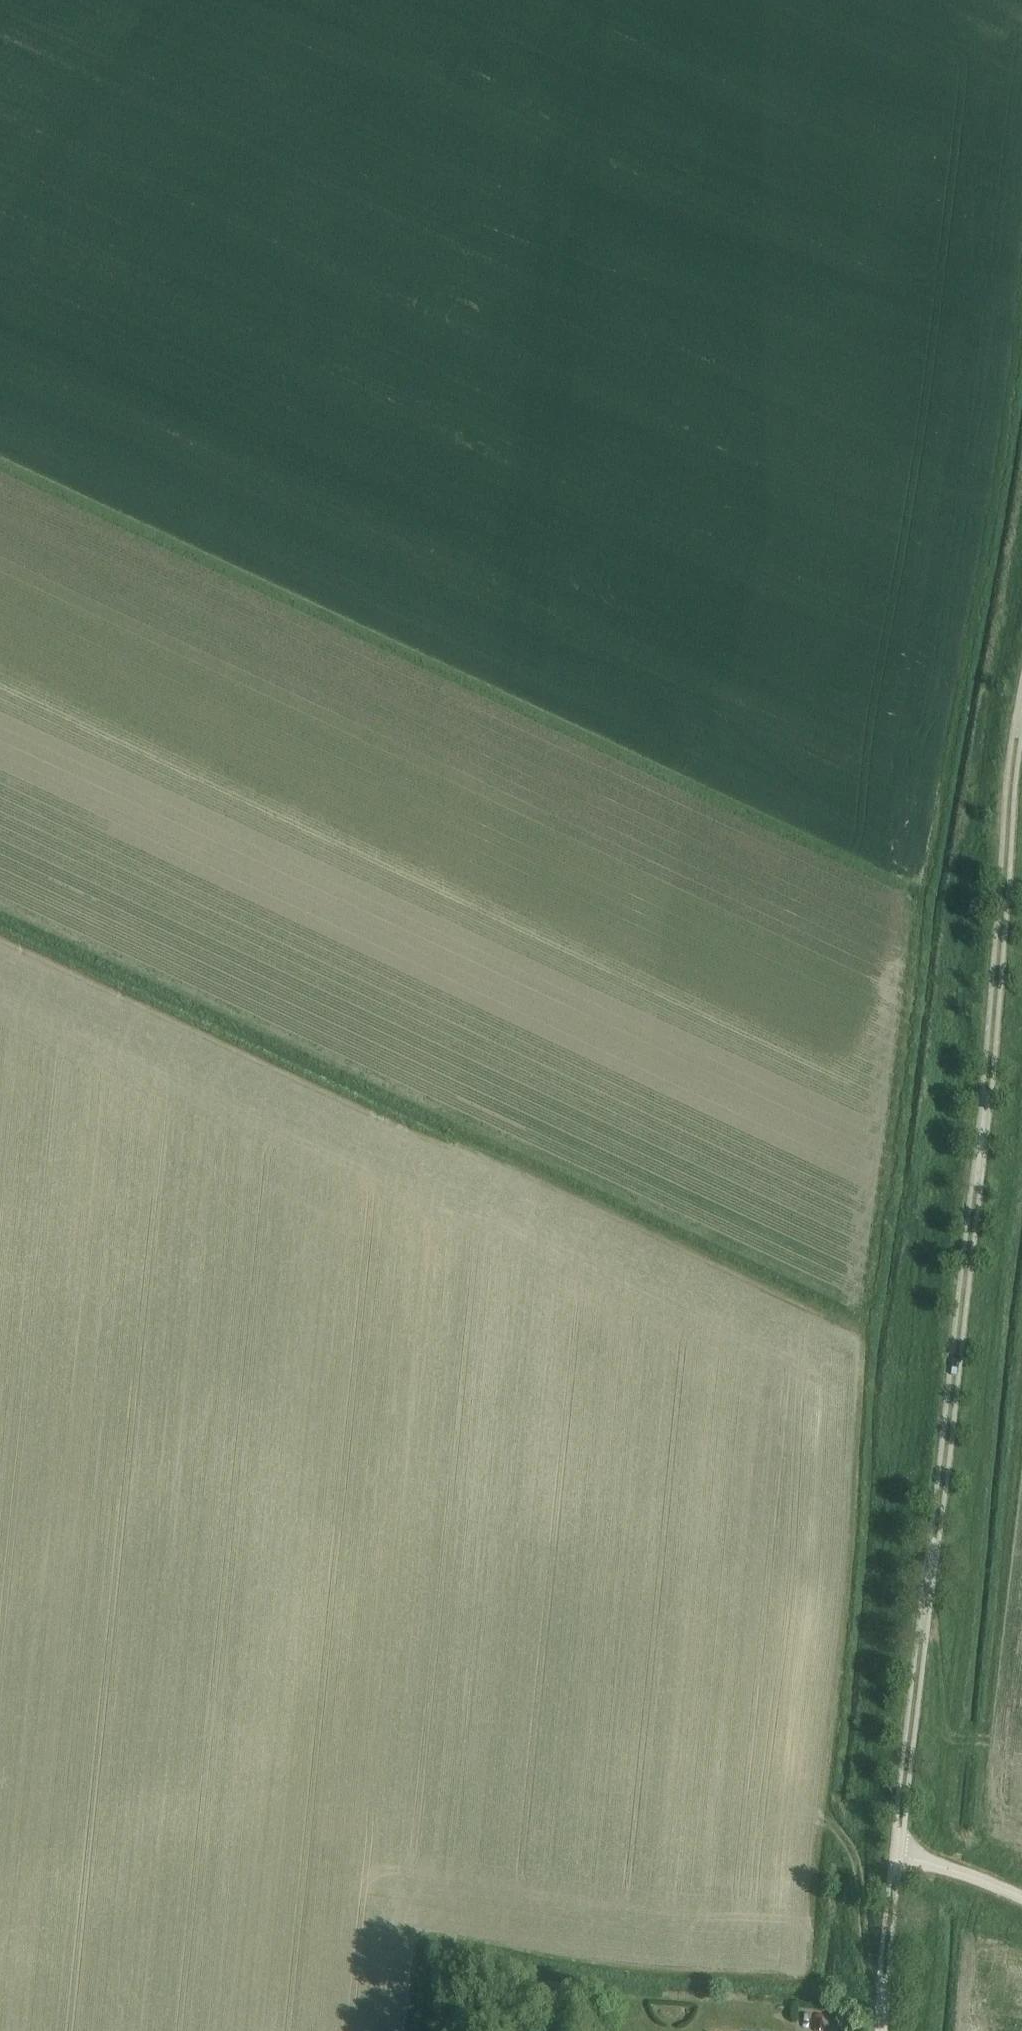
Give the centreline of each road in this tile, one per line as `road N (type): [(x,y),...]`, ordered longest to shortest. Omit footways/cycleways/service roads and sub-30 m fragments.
road 1 (unclassified): [(880,2030),(905,1779)]

